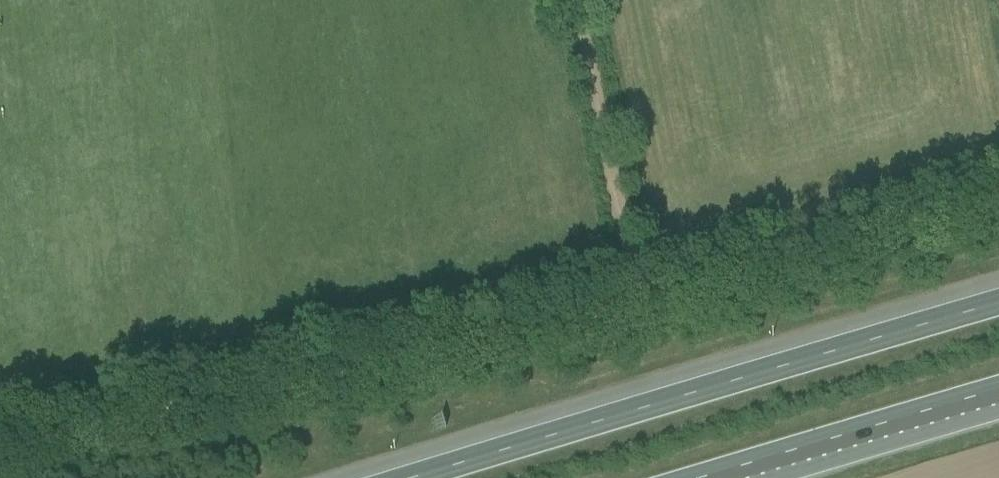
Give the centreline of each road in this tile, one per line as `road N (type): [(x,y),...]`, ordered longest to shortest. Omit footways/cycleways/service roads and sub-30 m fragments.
road 1 (track): [(0,450),(639,302)]
road 2 (motorway): [(998,305),(417,477)]
road 3 (track): [(639,302),(998,199)]
road 4 (motorway): [(700,477),(998,390)]
road 5 (track): [(577,0),(639,302)]

